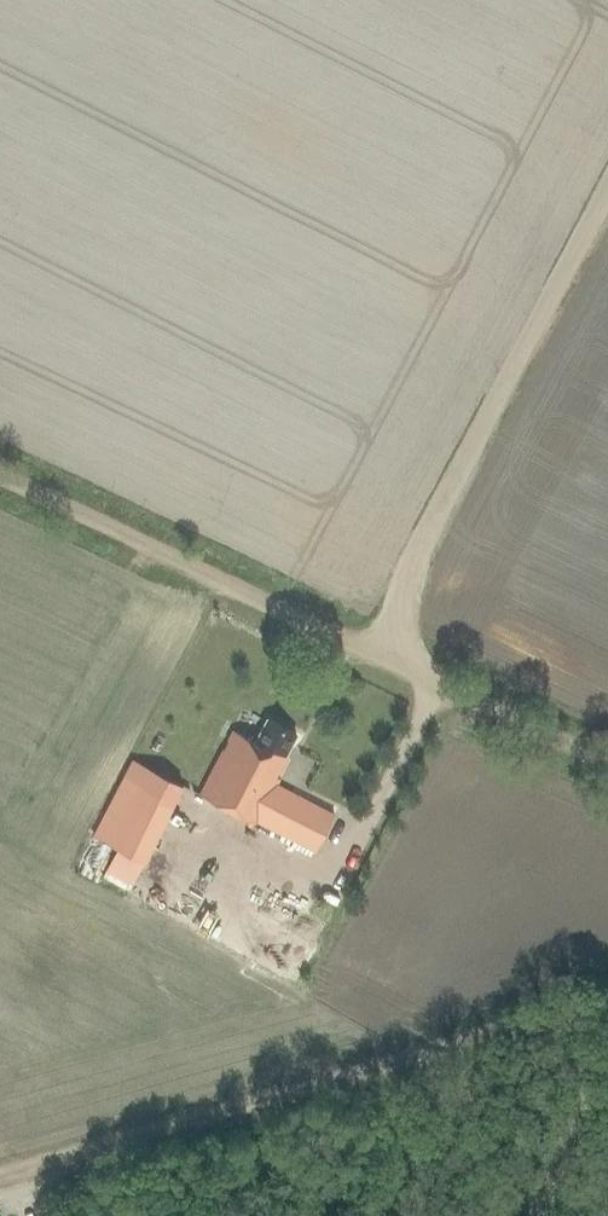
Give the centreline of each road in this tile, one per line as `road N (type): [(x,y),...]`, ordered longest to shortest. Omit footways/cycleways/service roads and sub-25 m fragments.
road 1 (track): [(607,766),(0,476)]
road 2 (track): [(607,996),(0,1185)]
road 3 (track): [(607,192),(415,565),(390,660)]
road 4 (track): [(536,1215),(584,1081),(588,1002)]

